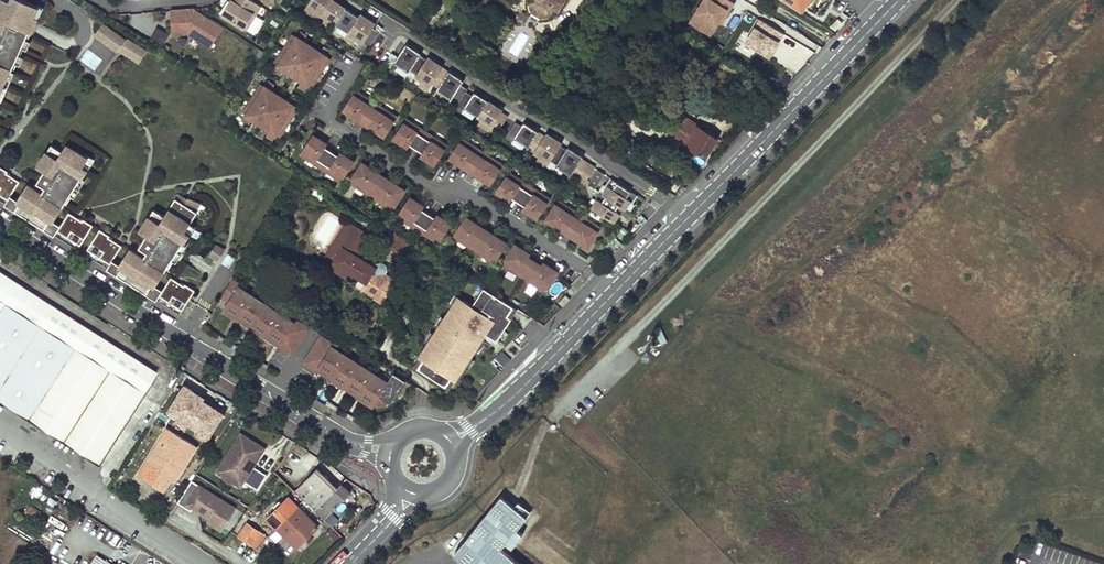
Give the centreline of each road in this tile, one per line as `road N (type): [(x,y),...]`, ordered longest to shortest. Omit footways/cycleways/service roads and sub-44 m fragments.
road 1 (secondary): [(509,400),(896,0)]
road 2 (residential): [(0,225),(228,369)]
road 3 (residential): [(228,369),(255,394),(391,470)]
road 4 (residential): [(400,436),(349,436),(228,369)]

